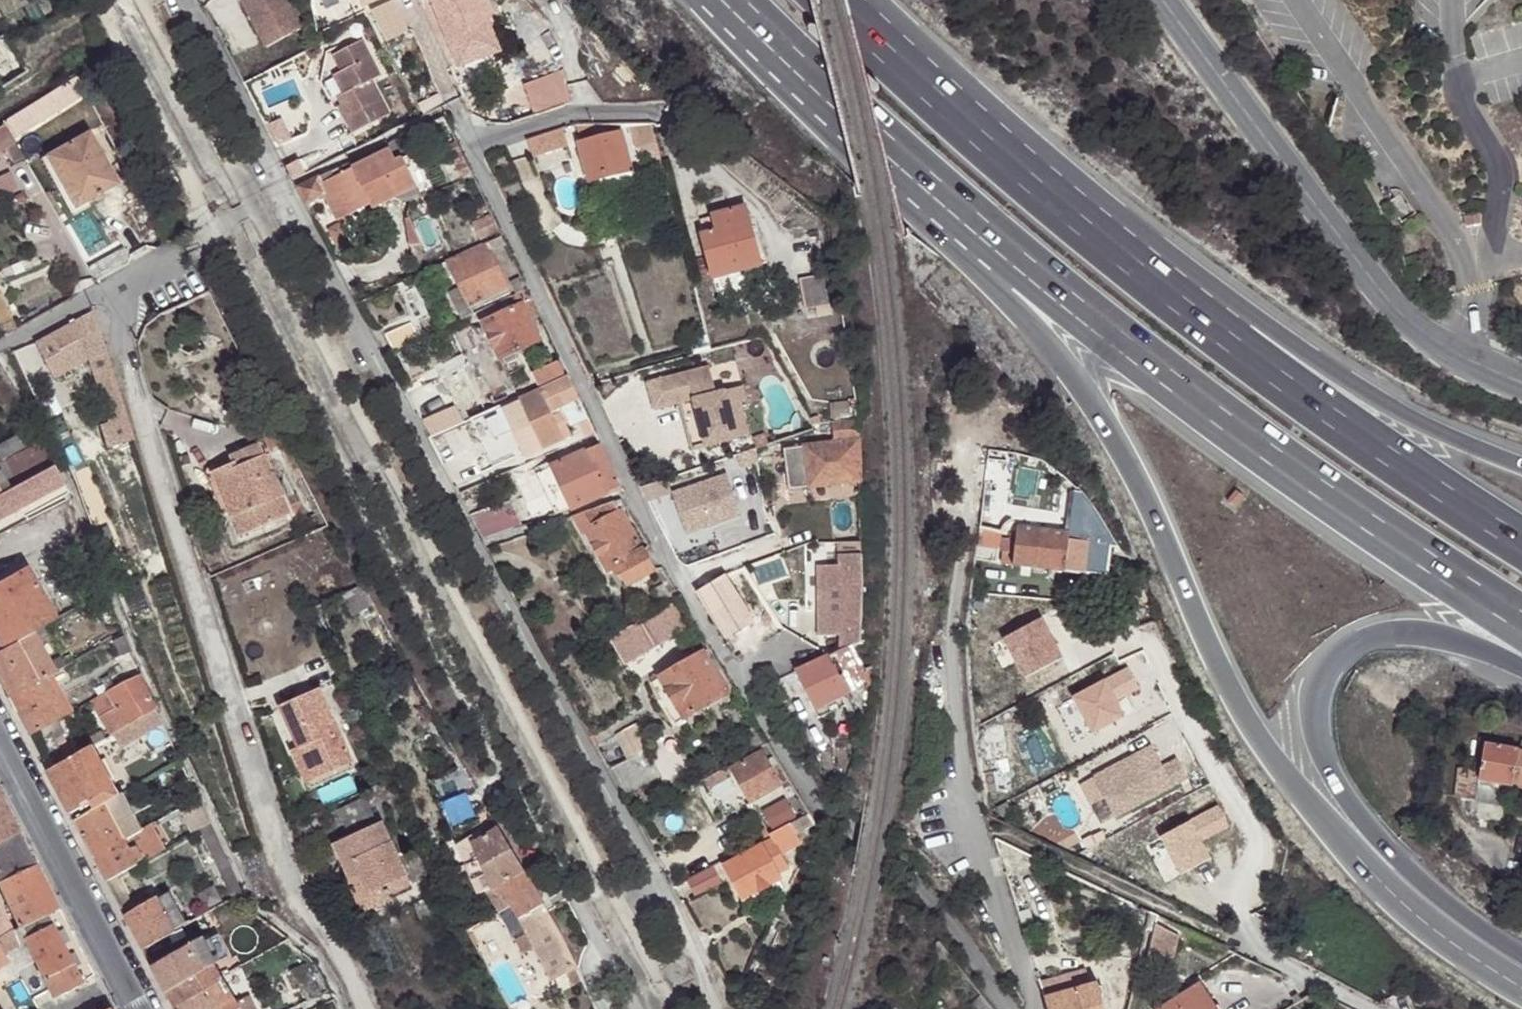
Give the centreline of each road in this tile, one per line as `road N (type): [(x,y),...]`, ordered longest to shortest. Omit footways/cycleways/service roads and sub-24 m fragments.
road 1 (residential): [(1009,1008),(919,894),(818,795),(713,642),(504,226),(474,146),(572,115),(668,110)]
road 2 (residential): [(187,0),(704,973)]
road 3 (motorway): [(825,87),(1087,395),(1139,479),(1260,738),(1310,803),(1389,877)]
road 4 (motorway): [(825,87),(900,160),(1217,413),(1521,620)]
road 5 (residential): [(103,292),(126,326),(125,364),(284,881),(363,1008)]
road 6 (motorway): [(1521,543),(1231,343),(945,108)]
road 7 (motorway): [(1521,466),(1426,426),(1306,356),(945,108)]
road 8 (residential): [(1162,0),(1413,330),(1521,379)]
road 9 (residential): [(1035,1008),(975,820),(956,709),(953,633),(971,495)]
road 10 (residential): [(1141,636),(1160,646),(1263,825),(1265,851),(1244,908),(1261,955),(1374,1008)]
road 11 (motorway): [(1389,877),(1315,733),(1318,682),(1330,663),(1351,646),(1401,632),(1469,646),(1521,669)]
road 12 (secondary): [(138,1008),(0,746)]
road 13 (unclassified): [(506,771),(609,956)]
road 14 (motorway): [(1521,978),(1389,877)]
road 15 (motorway): [(945,108),(822,0)]
road 16 (motorway): [(737,0),(825,87)]

